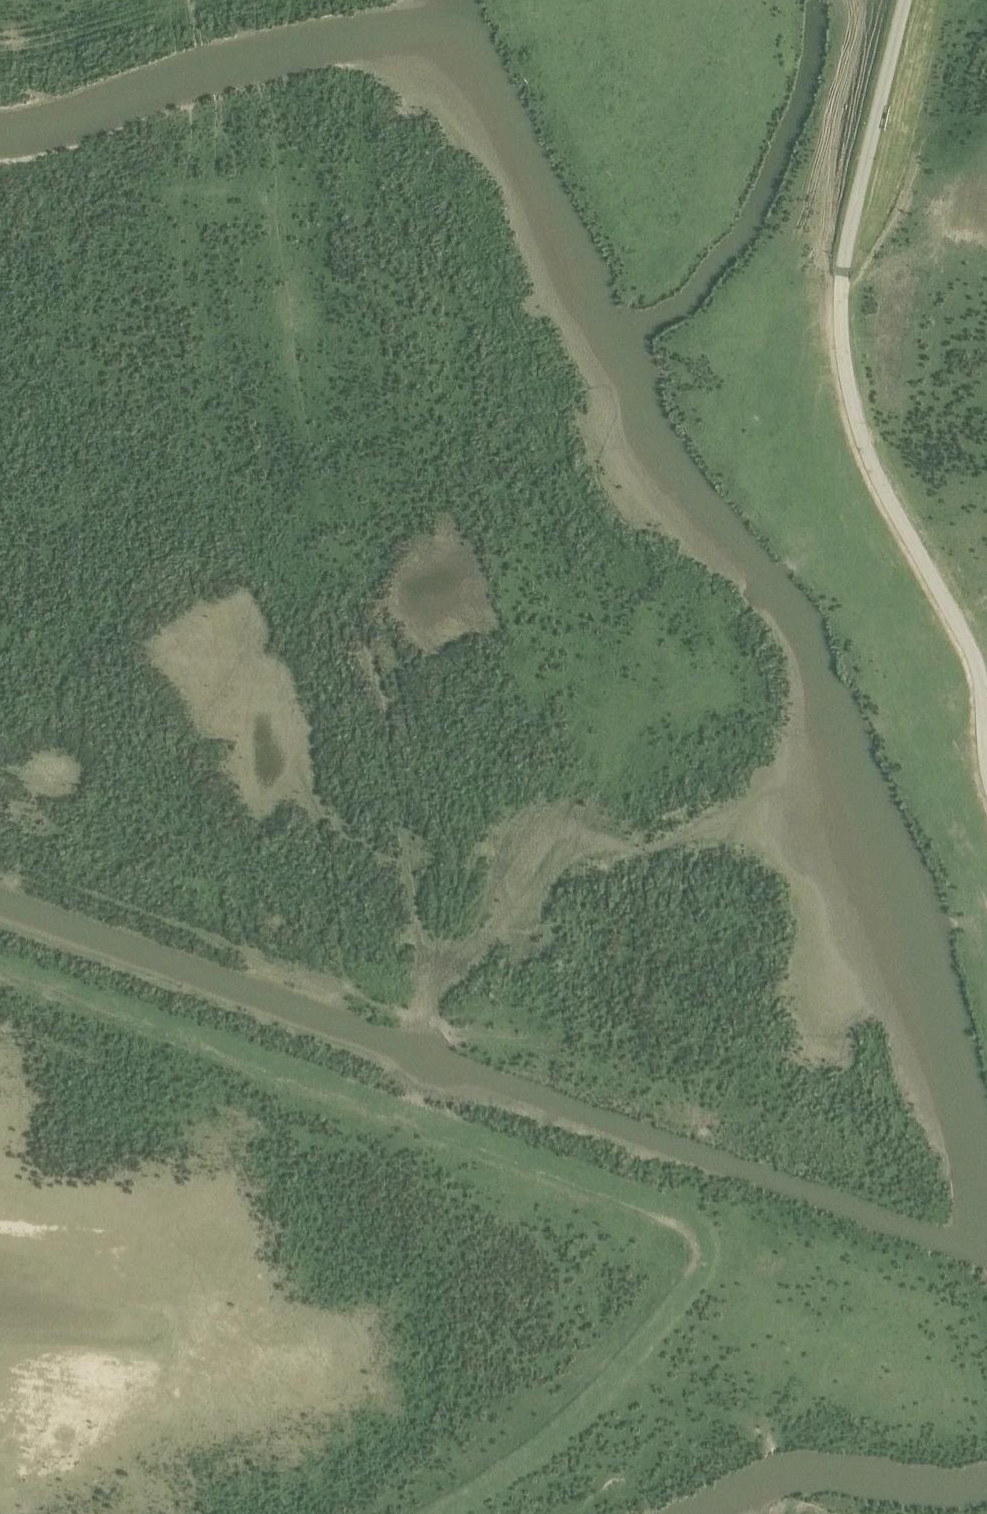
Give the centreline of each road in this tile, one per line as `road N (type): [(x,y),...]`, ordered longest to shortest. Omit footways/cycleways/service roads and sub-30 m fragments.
road 1 (unclassified): [(986,726),(966,638),(882,503),(850,409),(837,336),(904,0)]

